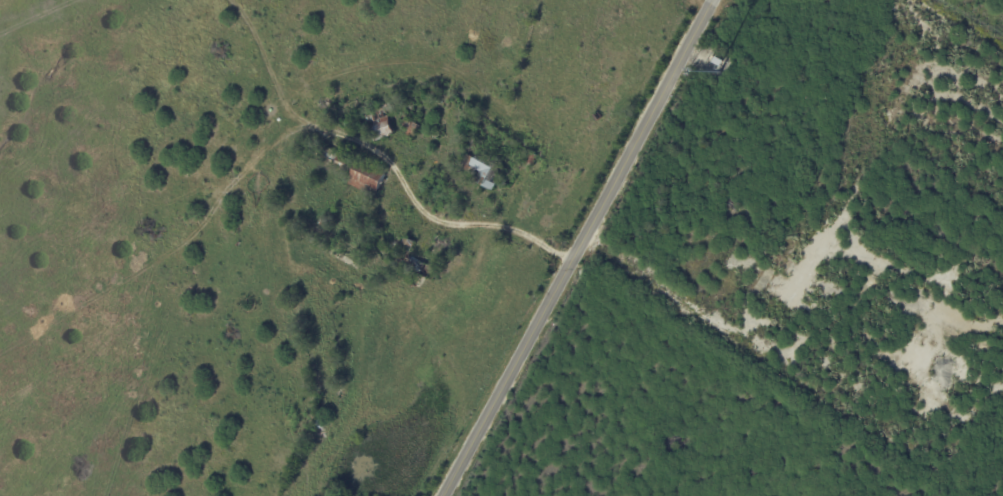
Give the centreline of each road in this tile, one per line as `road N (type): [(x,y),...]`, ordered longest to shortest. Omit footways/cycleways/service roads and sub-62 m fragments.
road 1 (residential): [(441,495),(711,0)]

